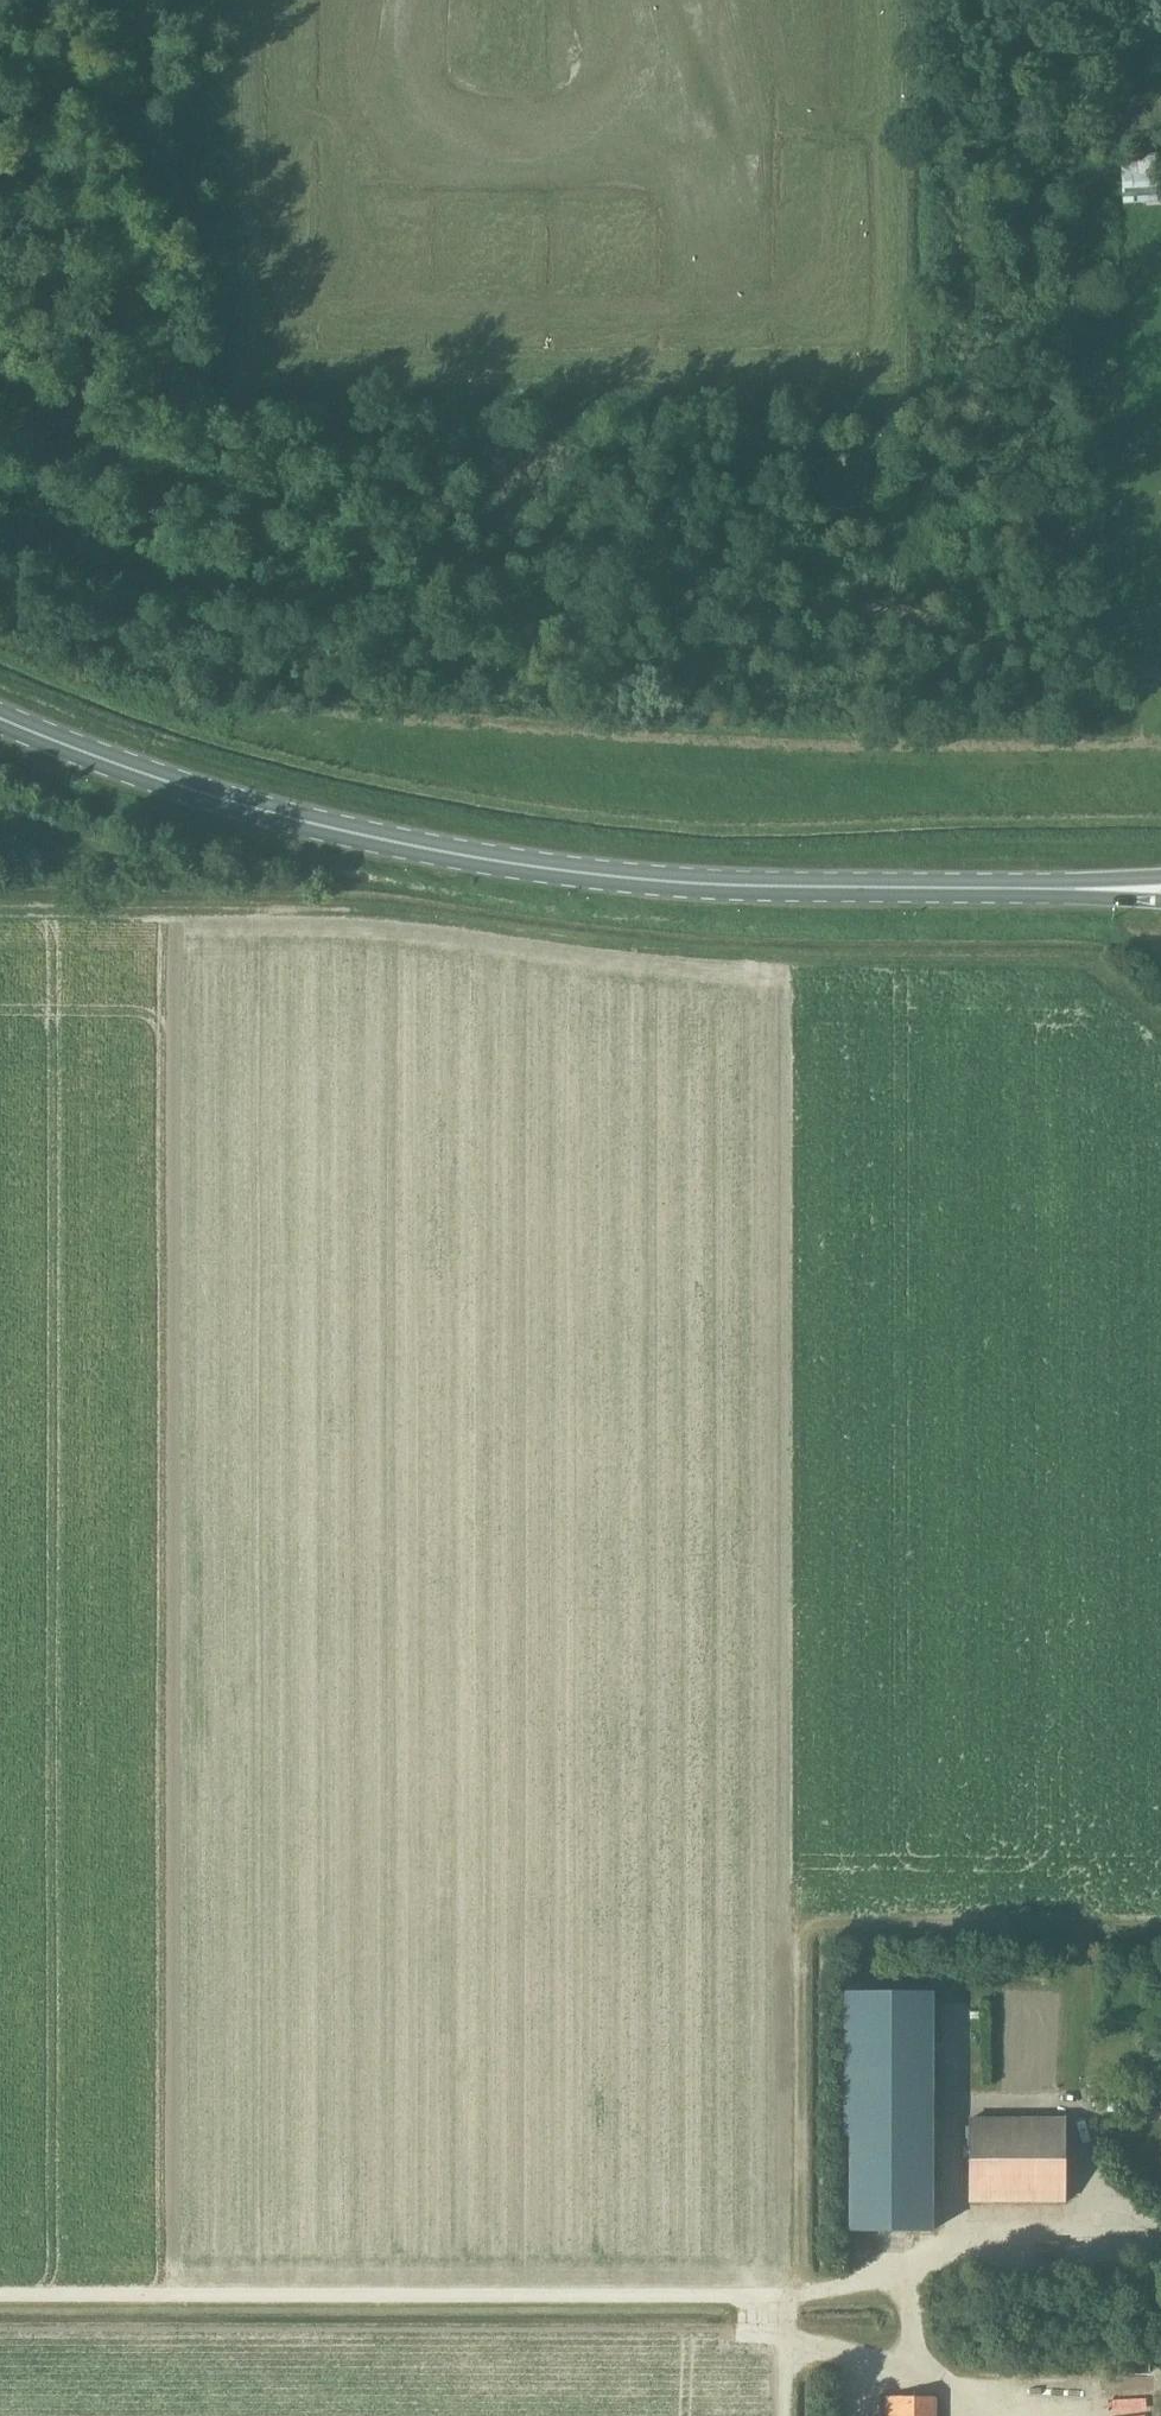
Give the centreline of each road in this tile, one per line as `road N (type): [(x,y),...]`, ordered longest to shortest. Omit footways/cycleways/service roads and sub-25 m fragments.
road 1 (secondary): [(1082,888),(726,885),(524,866),(228,801),(0,720)]

